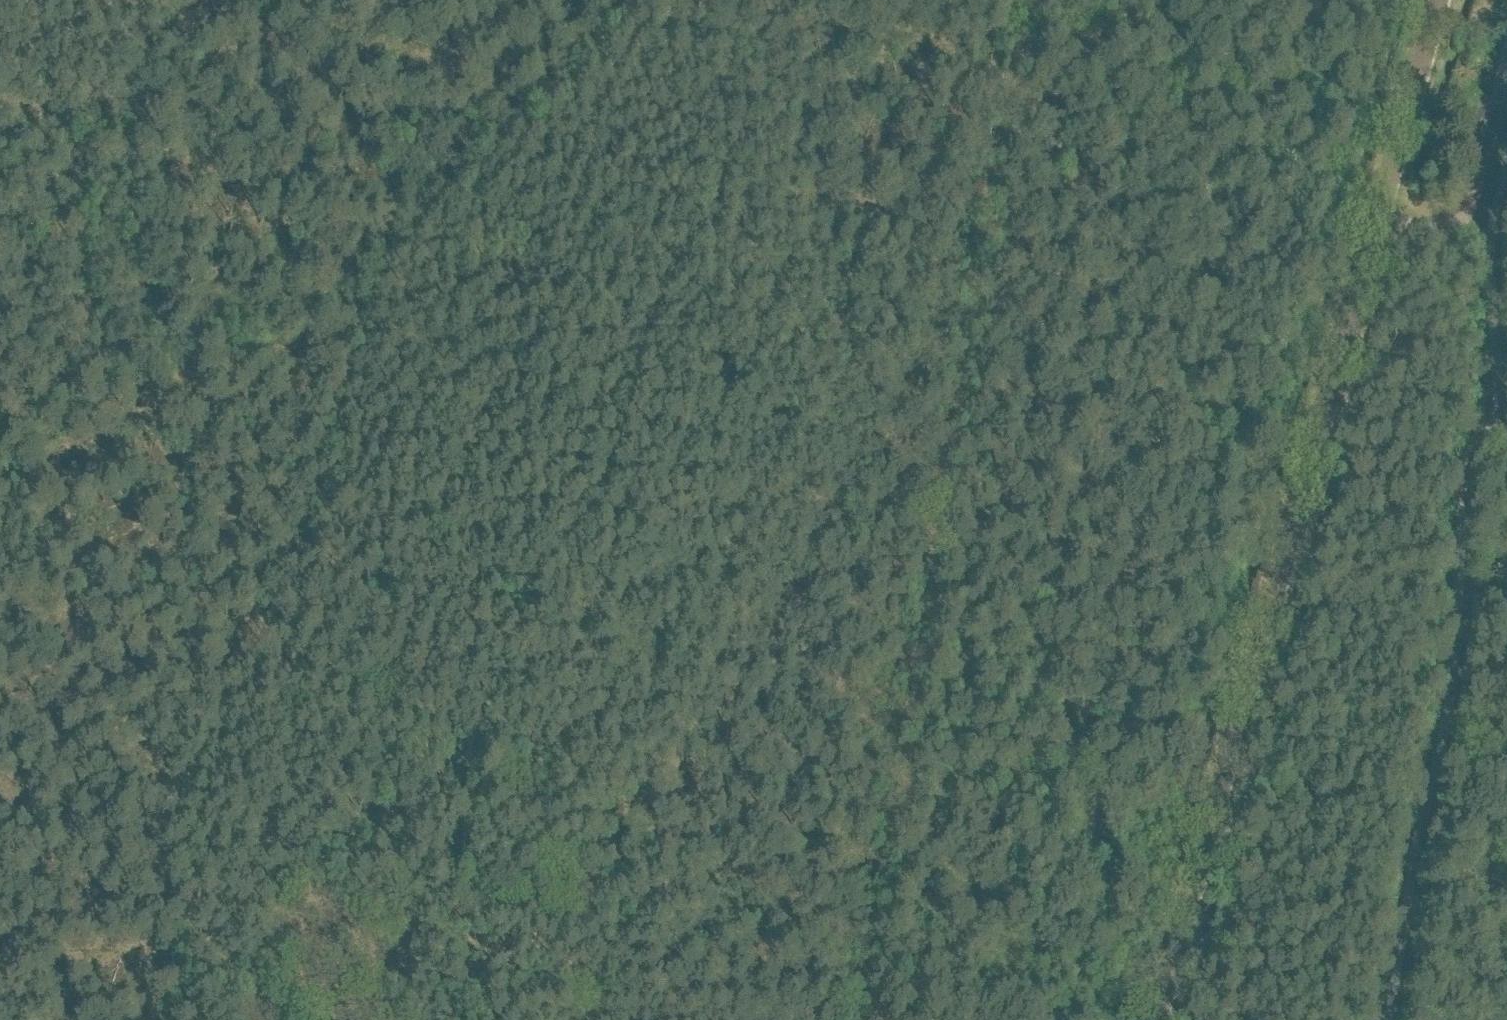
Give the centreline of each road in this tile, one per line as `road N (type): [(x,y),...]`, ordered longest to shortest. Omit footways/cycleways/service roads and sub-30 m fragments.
road 1 (tertiary): [(1156,1019),(1439,0)]

